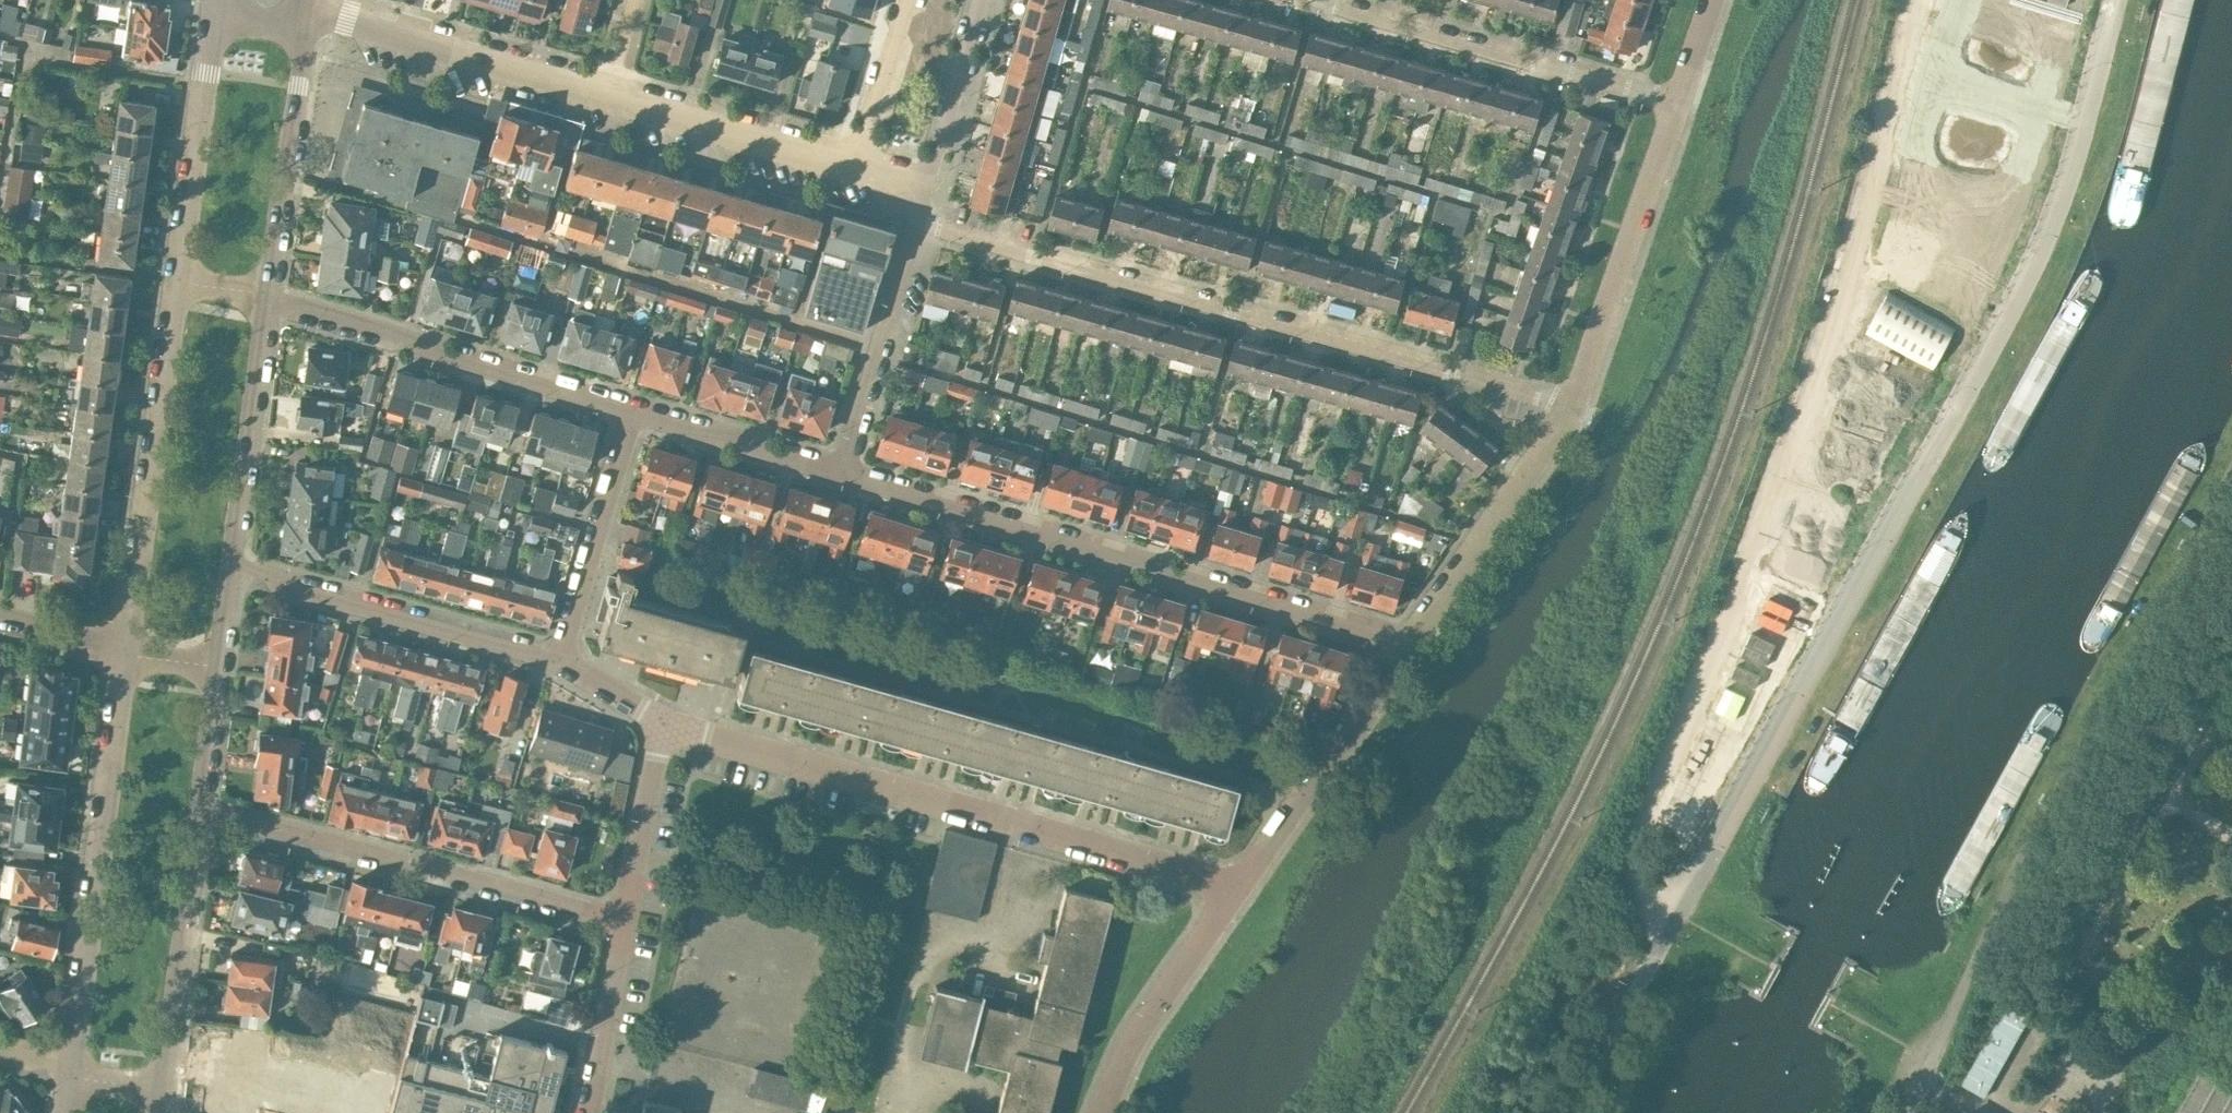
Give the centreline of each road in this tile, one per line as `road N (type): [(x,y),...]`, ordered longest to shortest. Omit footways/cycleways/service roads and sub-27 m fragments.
road 1 (unclassified): [(1567,1112),(2037,259),(2063,198),(2114,0)]
road 2 (unclassified): [(1903,1112),(2073,767),(2231,476)]
road 3 (residential): [(1574,406),(918,219)]
road 4 (tertiary): [(216,15),(126,651)]
road 5 (residential): [(1240,886),(665,725)]
road 6 (residential): [(844,476),(1408,647)]
road 7 (residential): [(199,809),(625,919)]
road 8 (tertiary): [(126,651),(70,1067)]
road 9 (residential): [(268,297),(633,413)]
road 10 (residential): [(560,663),(232,566)]
road 11 (residential): [(1574,406),(1679,102)]
road 12 (residential): [(608,90),(310,2)]
road 13 (residential): [(1408,647),(1574,406)]
road 14 (residential): [(1240,886),(1408,647)]
road 15 (tertiary): [(163,1089),(199,809)]
road 16 (tertiary): [(268,297),(306,27)]
road 17 (tertiary): [(232,566),(268,297)]
road 18 (residential): [(844,476),(918,219)]
road 19 (residential): [(1102,1112),(1127,1054),(1240,886)]
road 20 (residential): [(560,663),(633,413)]
road 21 (residential): [(856,167),(608,90)]
road 22 (residential): [(633,413),(844,476)]
road 23 (residential): [(625,919),(665,725)]
road 24 (residential): [(588,1112),(625,919)]
road 25 (residential): [(927,187),(981,0)]
road 26 (residential): [(907,0),(856,167)]
road 27 (tertiary): [(199,809),(219,666)]
road 28 (residential): [(1543,64),(1679,102)]
road 29 (residential): [(1543,64),(1413,30)]
road 30 (residential): [(126,651),(0,614)]
road 31 (residential): [(665,725),(560,663)]

